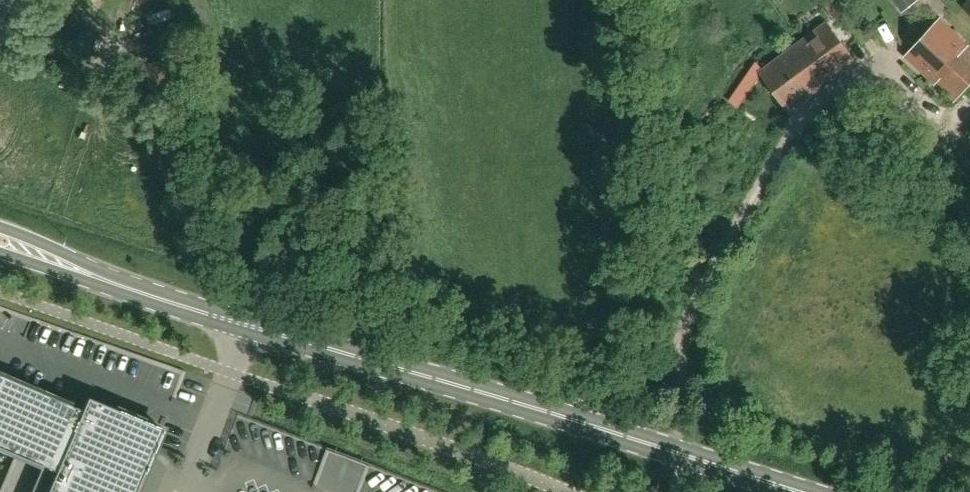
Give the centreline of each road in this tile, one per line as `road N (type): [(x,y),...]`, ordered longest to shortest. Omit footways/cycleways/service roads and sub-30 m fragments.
road 1 (primary): [(800,491),(71,269)]

